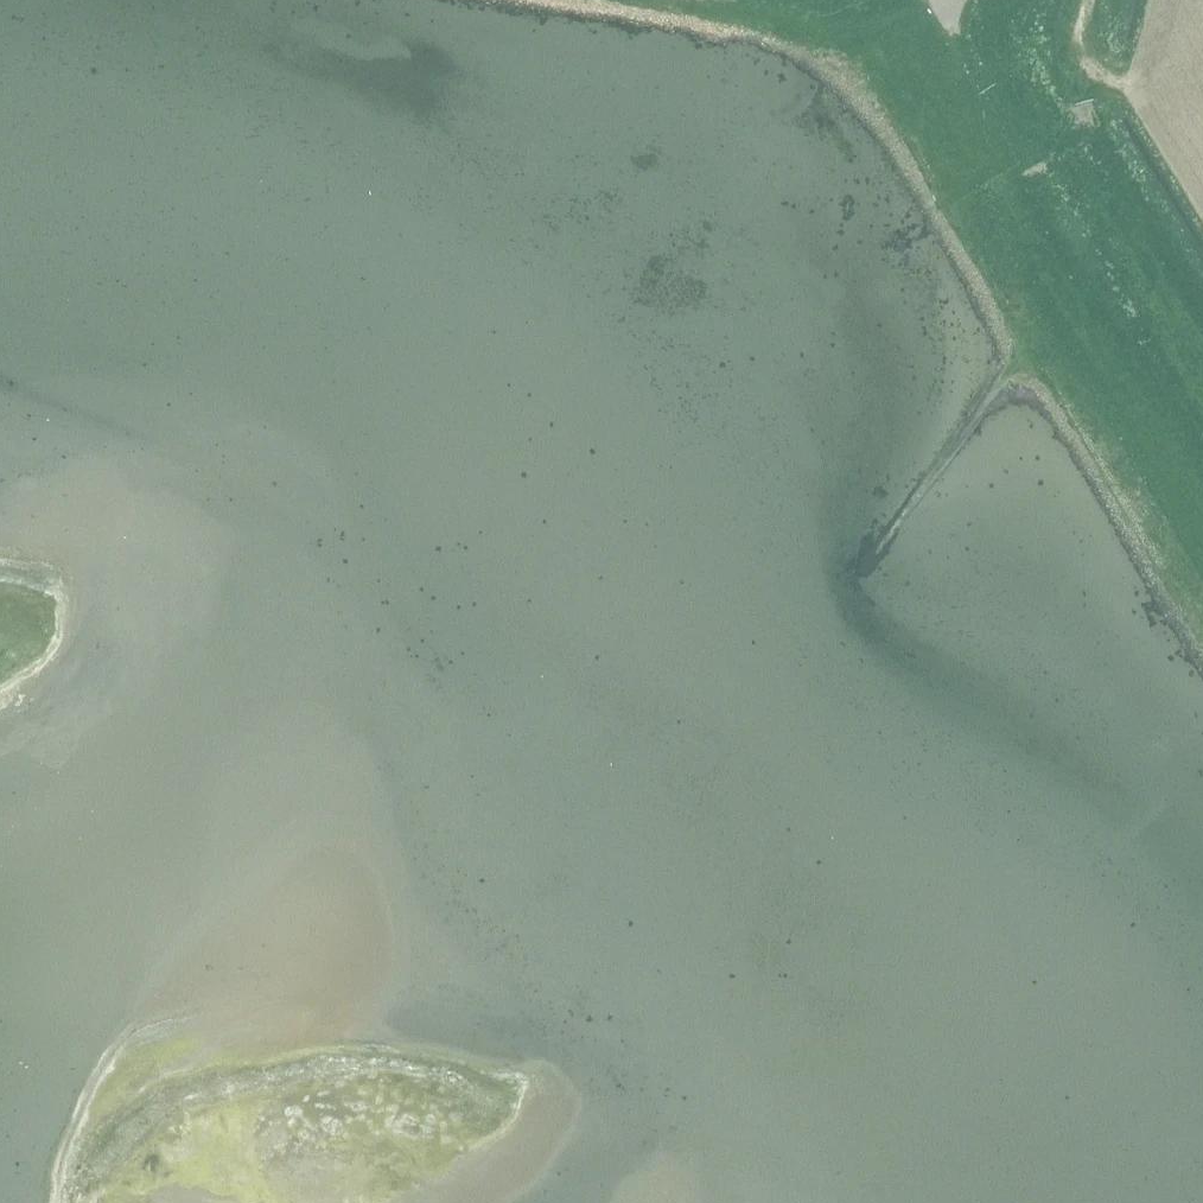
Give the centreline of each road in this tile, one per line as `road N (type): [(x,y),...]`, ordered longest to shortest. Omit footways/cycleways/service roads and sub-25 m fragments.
road 1 (track): [(949,0),(959,51),(1202,453)]

